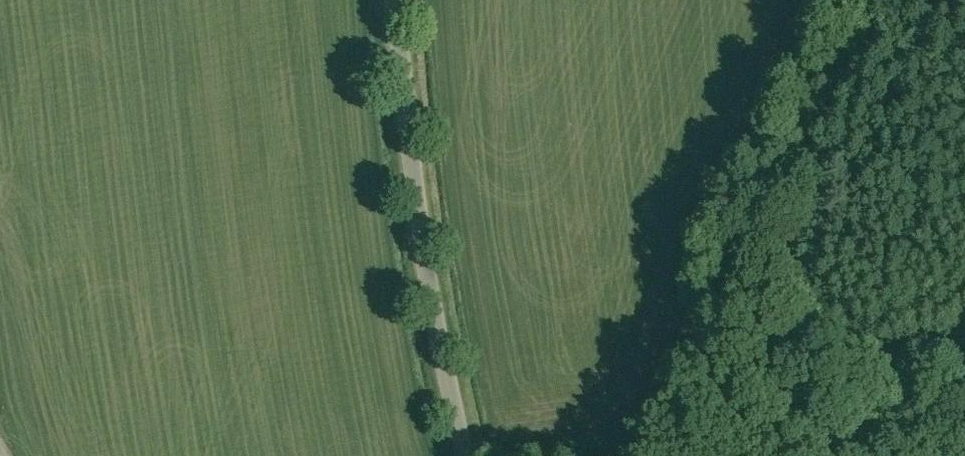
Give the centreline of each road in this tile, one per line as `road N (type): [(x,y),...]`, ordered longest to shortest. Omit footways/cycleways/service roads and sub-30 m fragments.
road 1 (unclassified): [(467,455),(413,227),(384,0)]

